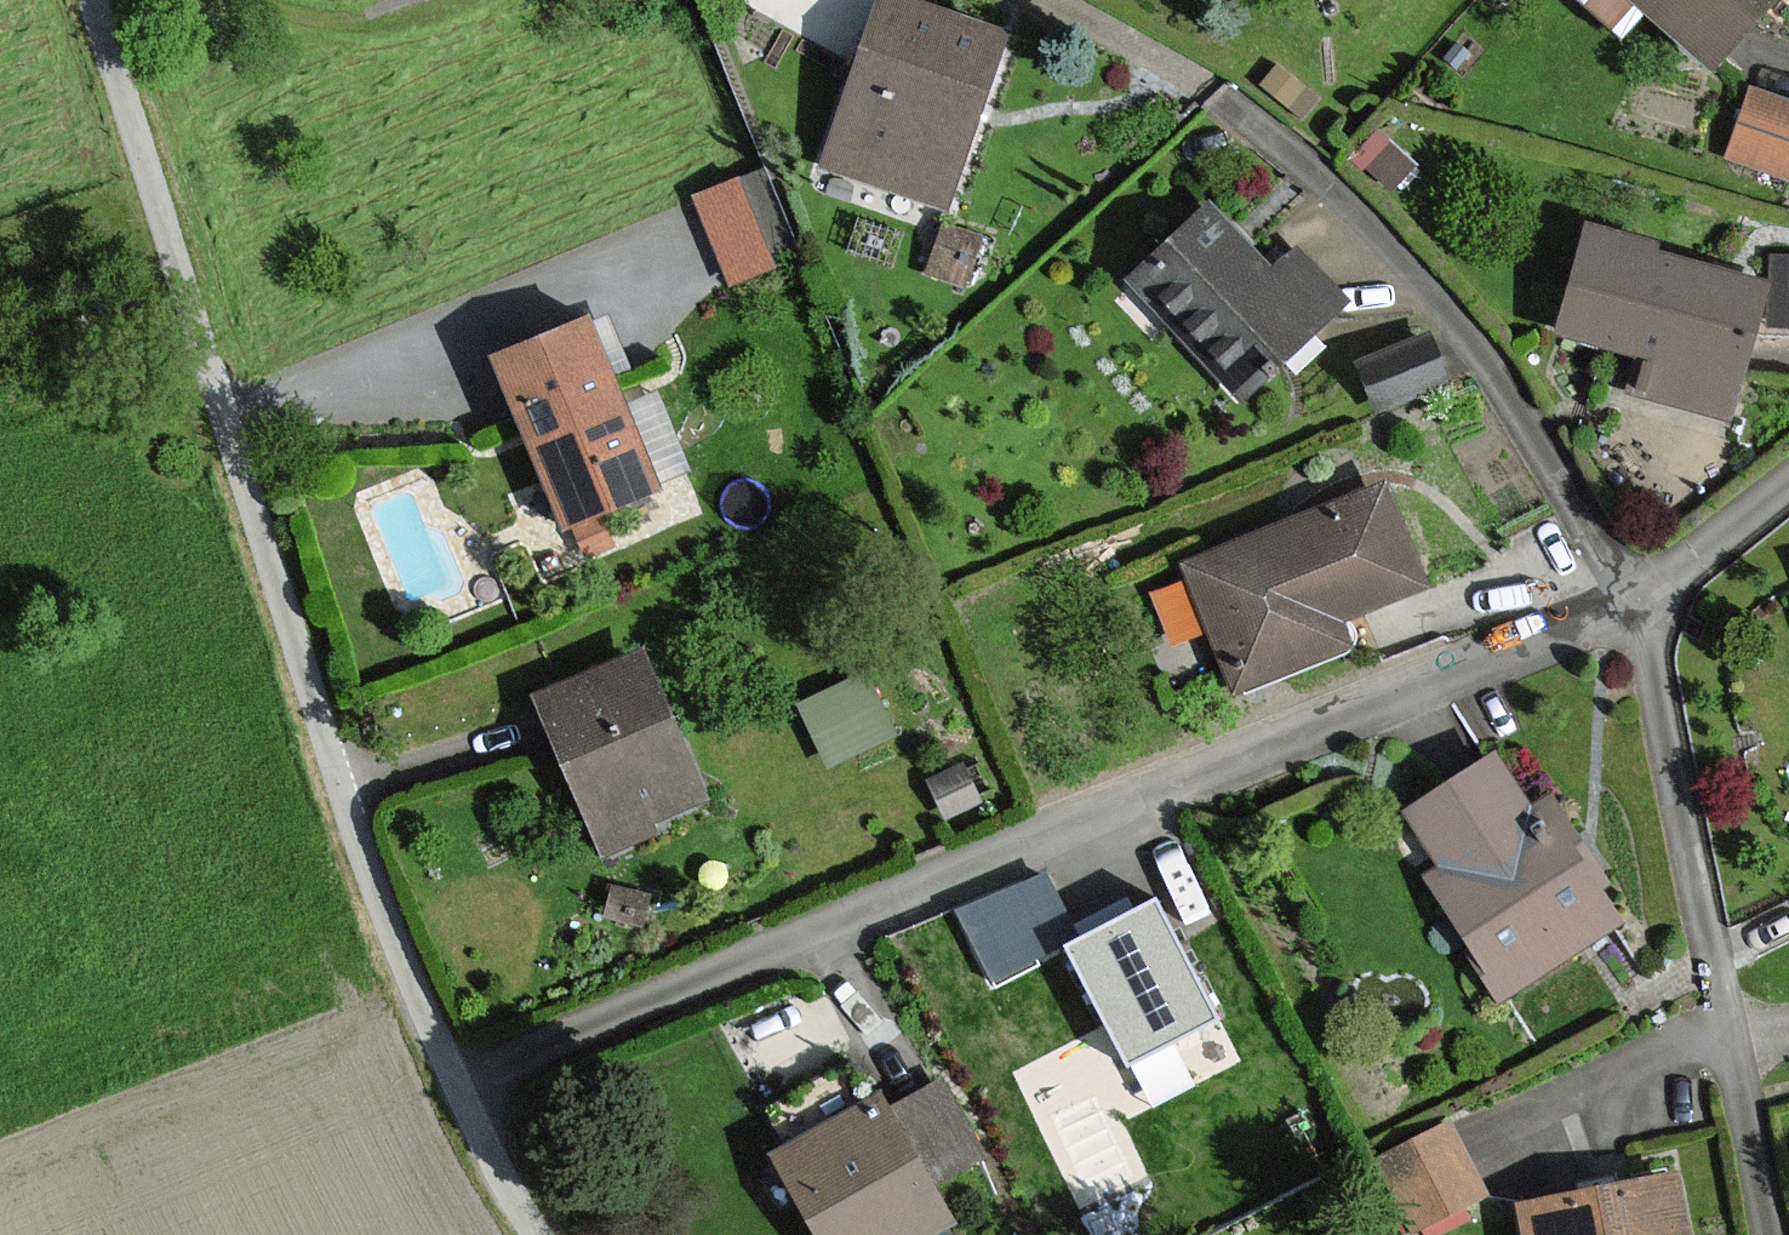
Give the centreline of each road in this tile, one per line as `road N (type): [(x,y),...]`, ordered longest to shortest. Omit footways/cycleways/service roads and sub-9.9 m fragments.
road 1 (residential): [(1635,596),(1164,776),(760,945),(456,1086)]
road 2 (residential): [(89,0),(257,549),(456,1086)]
road 3 (residential): [(1635,596),(1489,359),(1331,186),(1219,94)]
road 4 (residential): [(1767,1234),(1635,596)]
road 5 (track): [(226,0),(300,23),(362,24),(410,19),(447,0)]
road 6 (residential): [(1788,483),(1635,596)]
road 7 (residential): [(456,1086),(537,1234)]

